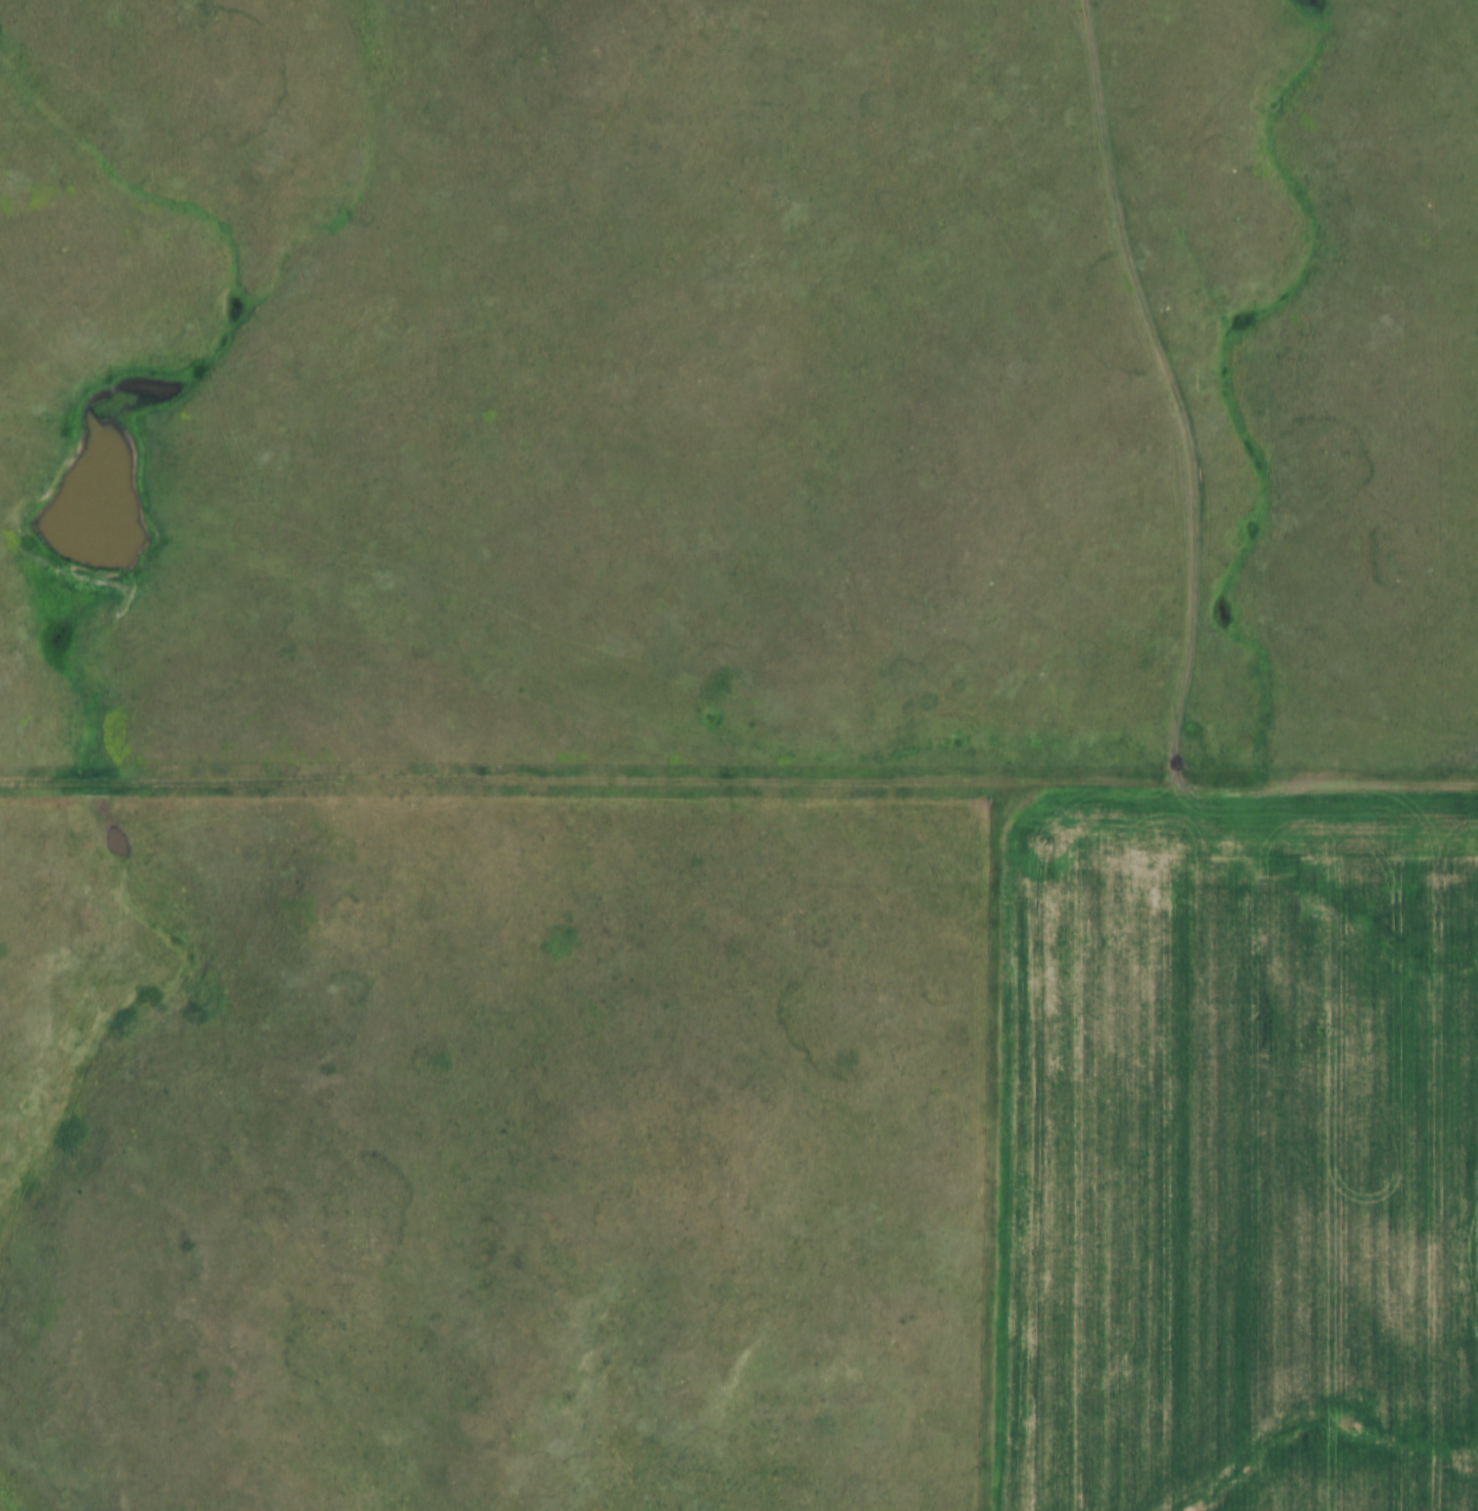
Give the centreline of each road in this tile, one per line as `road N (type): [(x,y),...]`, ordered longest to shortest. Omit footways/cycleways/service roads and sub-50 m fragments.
road 1 (track): [(0,785),(1173,784),(1477,793)]
road 2 (track): [(1083,0),(1126,259),(1185,429),(1198,635),(1173,784)]

